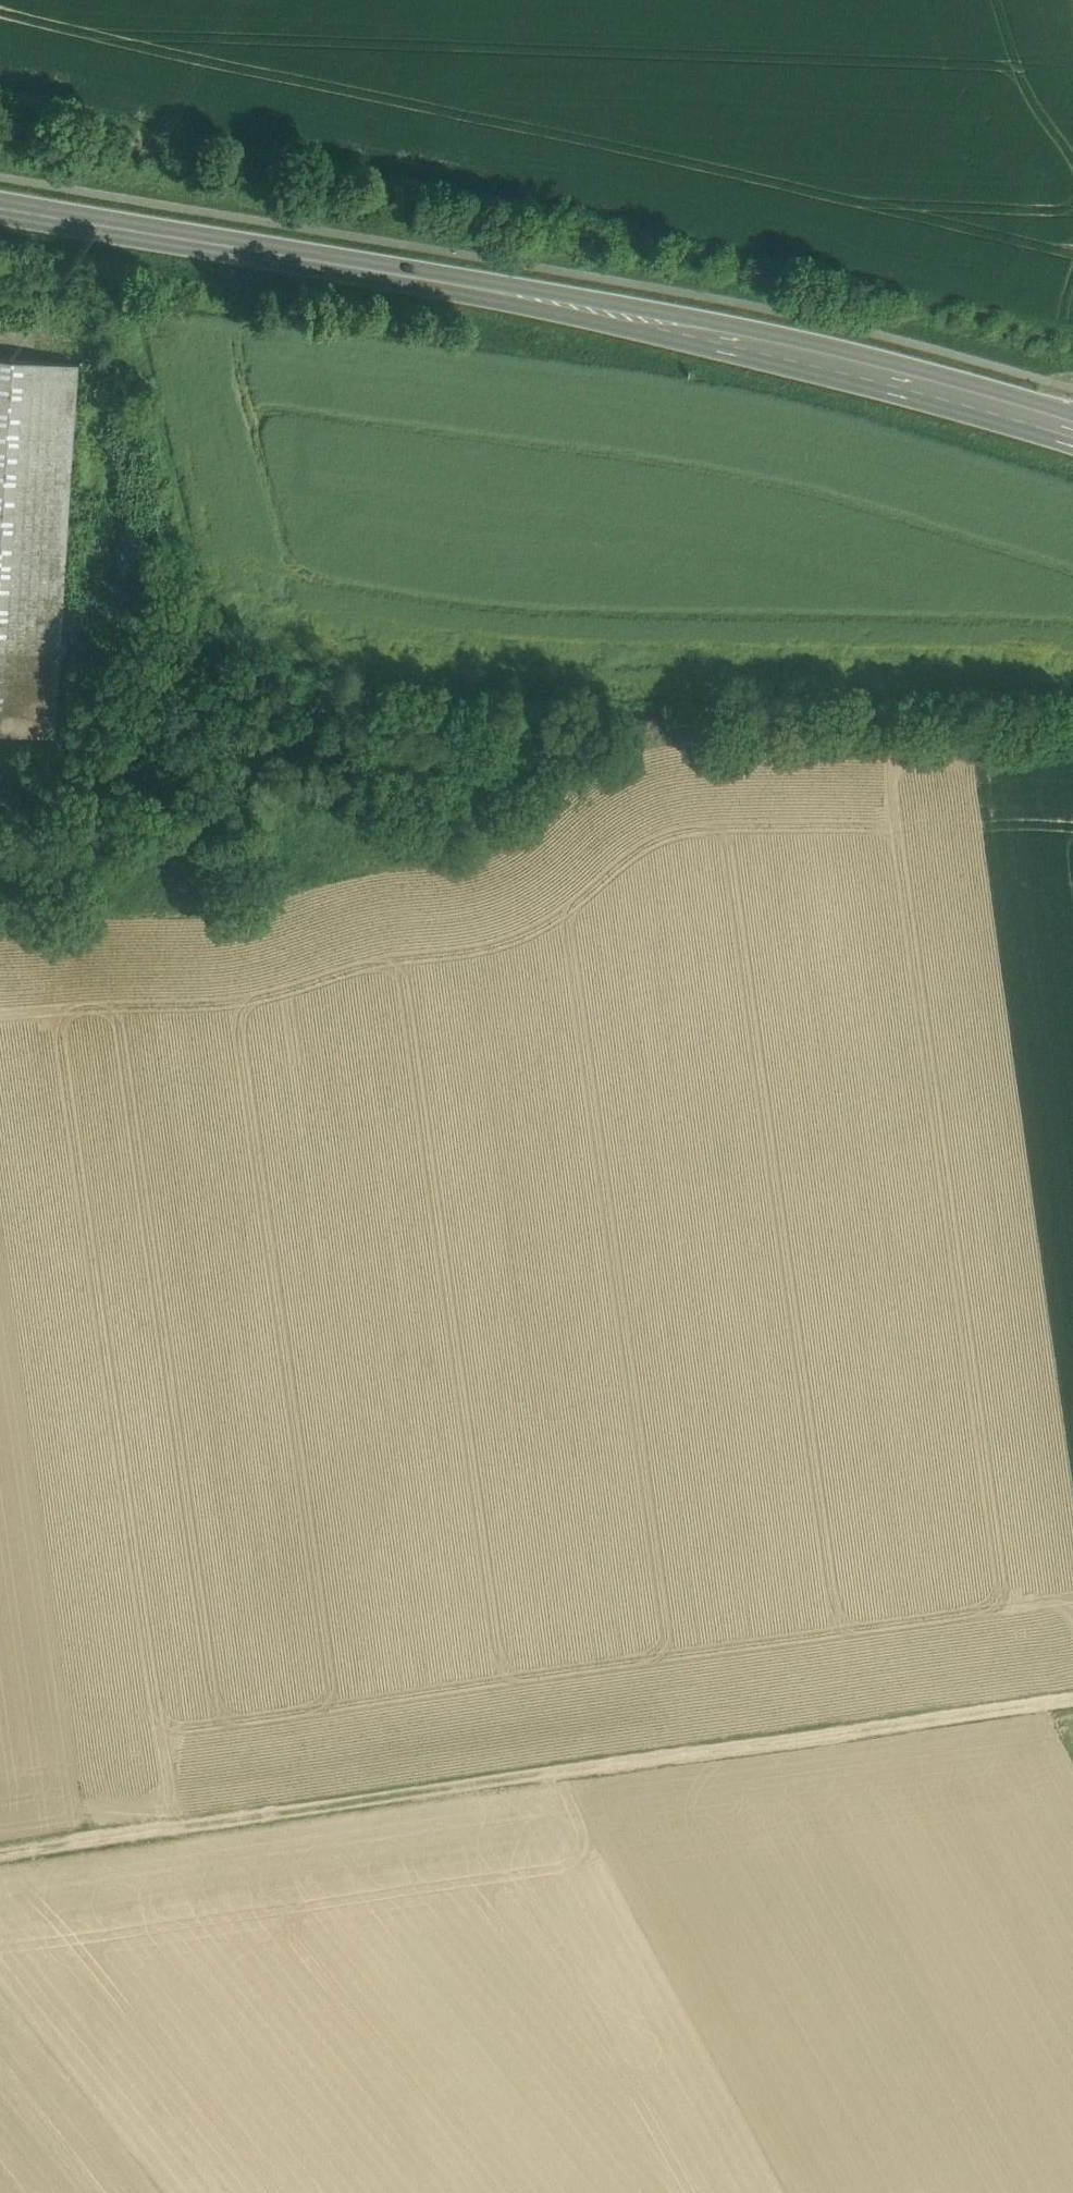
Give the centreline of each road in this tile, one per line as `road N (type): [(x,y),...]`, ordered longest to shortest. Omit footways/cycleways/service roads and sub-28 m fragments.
road 1 (secondary): [(1072,430),(604,307),(0,209)]
road 2 (track): [(1072,1699),(0,1855)]
road 3 (track): [(1072,726),(698,723),(280,742),(193,767),(0,802)]

